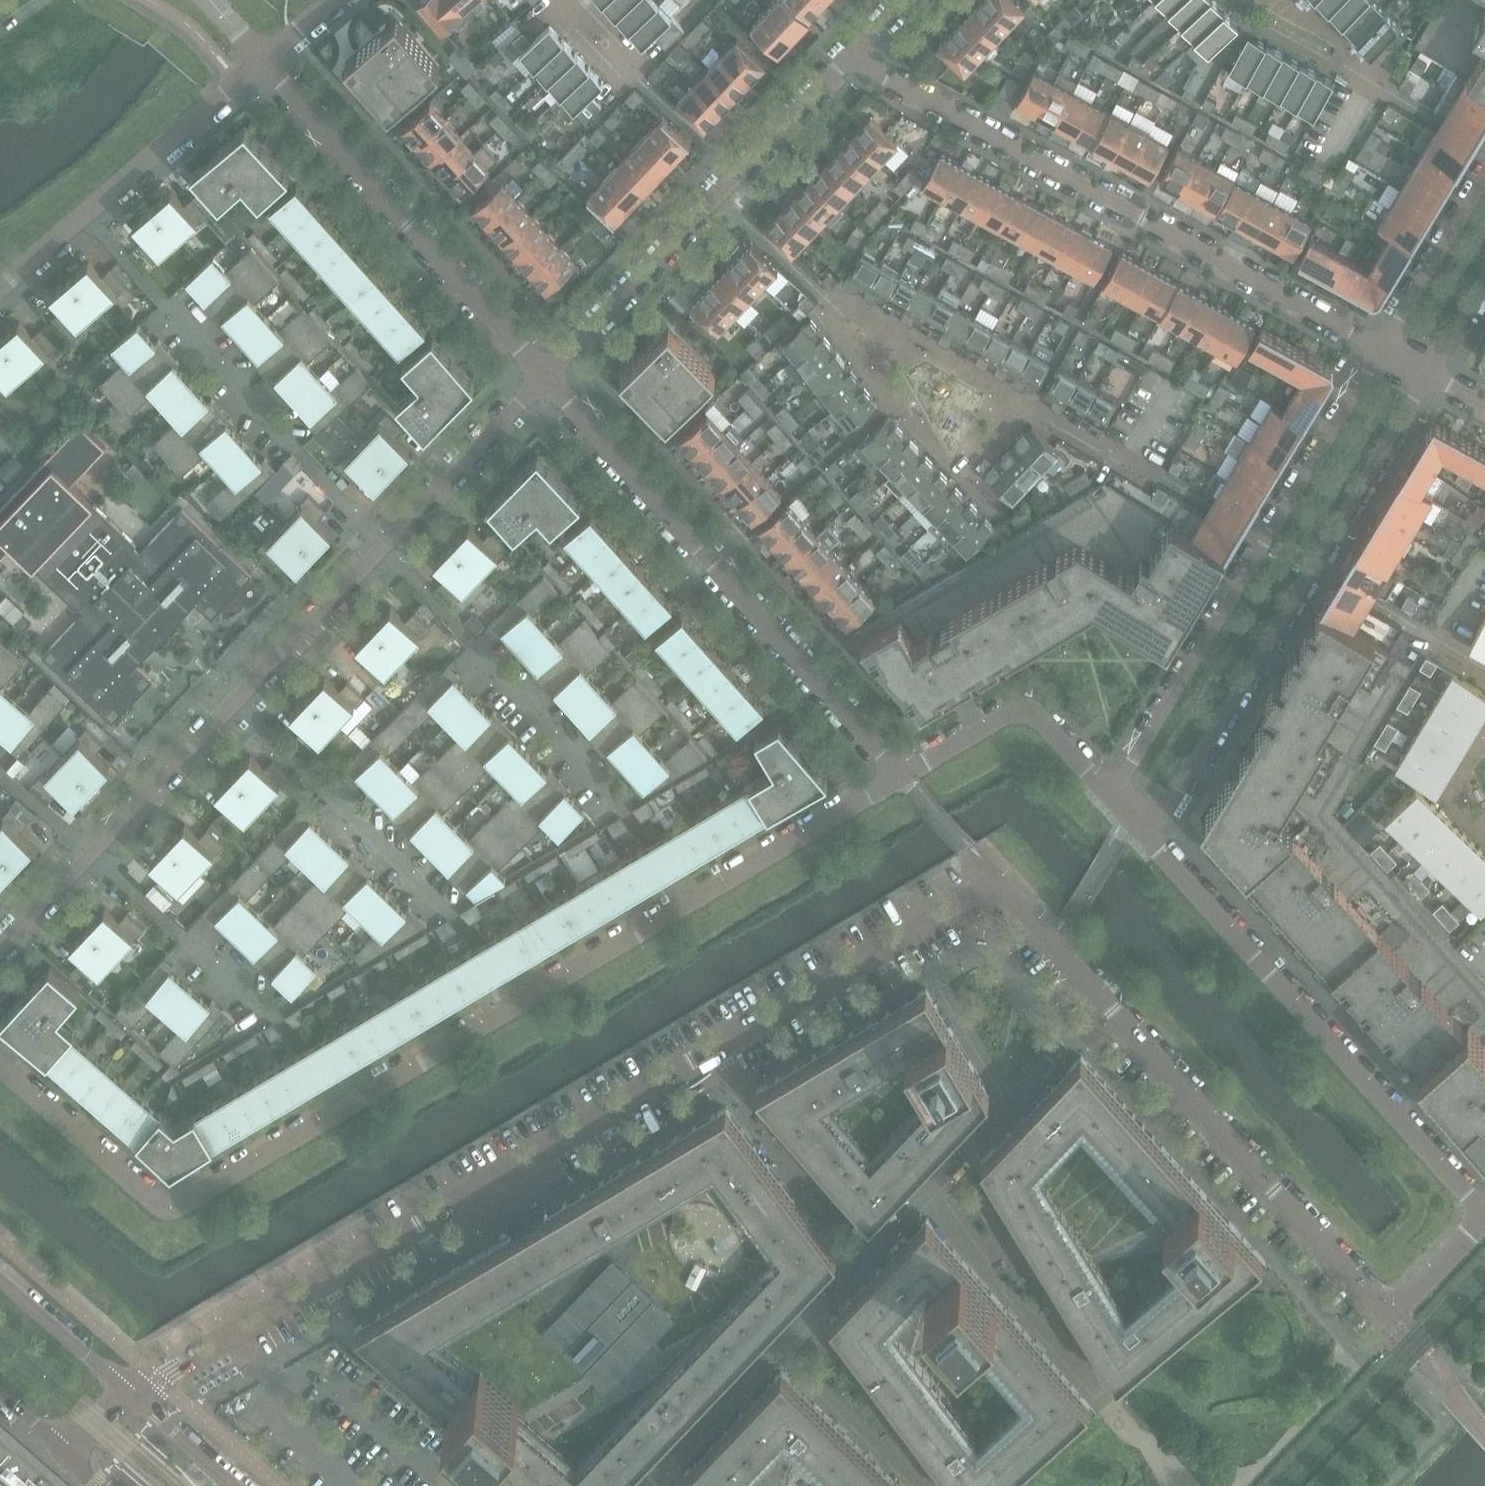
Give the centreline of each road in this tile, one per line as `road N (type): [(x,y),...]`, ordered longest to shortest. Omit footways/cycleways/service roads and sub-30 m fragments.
road 1 (residential): [(134,1398),(993,884),(1389,1320),(1484,1215)]
road 2 (residential): [(852,48),(873,69),(1381,350)]
road 3 (residential): [(896,774),(541,374)]
road 4 (residential): [(1150,838),(1484,1215)]
road 5 (residential): [(384,547),(695,894)]
road 6 (residential): [(83,213),(384,547)]
road 7 (residential): [(0,1069),(169,1209),(363,1096)]
road 8 (residential): [(541,374),(259,60)]
road 9 (residential): [(236,702),(447,907),(527,997)]
road 10 (residential): [(89,855),(363,1096)]
road 11 (residential): [(1150,838),(1314,568)]
road 12 (residential): [(1264,540),(1113,799)]
road 13 (residential): [(896,774),(1002,714),(1027,712),(1113,799)]
road 14 (residential): [(541,374),(714,194)]
road 15 (residential): [(695,894),(896,774)]
road 16 (residential): [(541,374),(384,547)]
road 17 (residential): [(83,213),(259,60)]
road 18 (residential): [(1314,568),(1431,377)]
road 19 (residential): [(1381,350),(1264,540)]
road 20 (residential): [(384,547),(236,702)]
road 21 (residential): [(236,702),(89,855)]
road 22 (residential): [(1484,176),(1381,350)]
road 23 (residential): [(714,194),(852,48)]
road 24 (residential): [(527,997),(695,894)]
road 25 (residential): [(363,1096),(527,997)]
road 26 (residential): [(134,1398),(0,1280)]
road 27 (residential): [(1264,540),(1124,456)]
road 28 (residential): [(1445,648),(1314,568)]
road 29 (residential): [(1357,75),(1484,153)]
road 30 (residential): [(822,296),(714,194)]
road 31 (residential): [(235,1485),(134,1398)]
road 32 (residential): [(89,855),(0,948)]
road 33 (residential): [(547,0),(551,16),(595,65),(633,76)]

